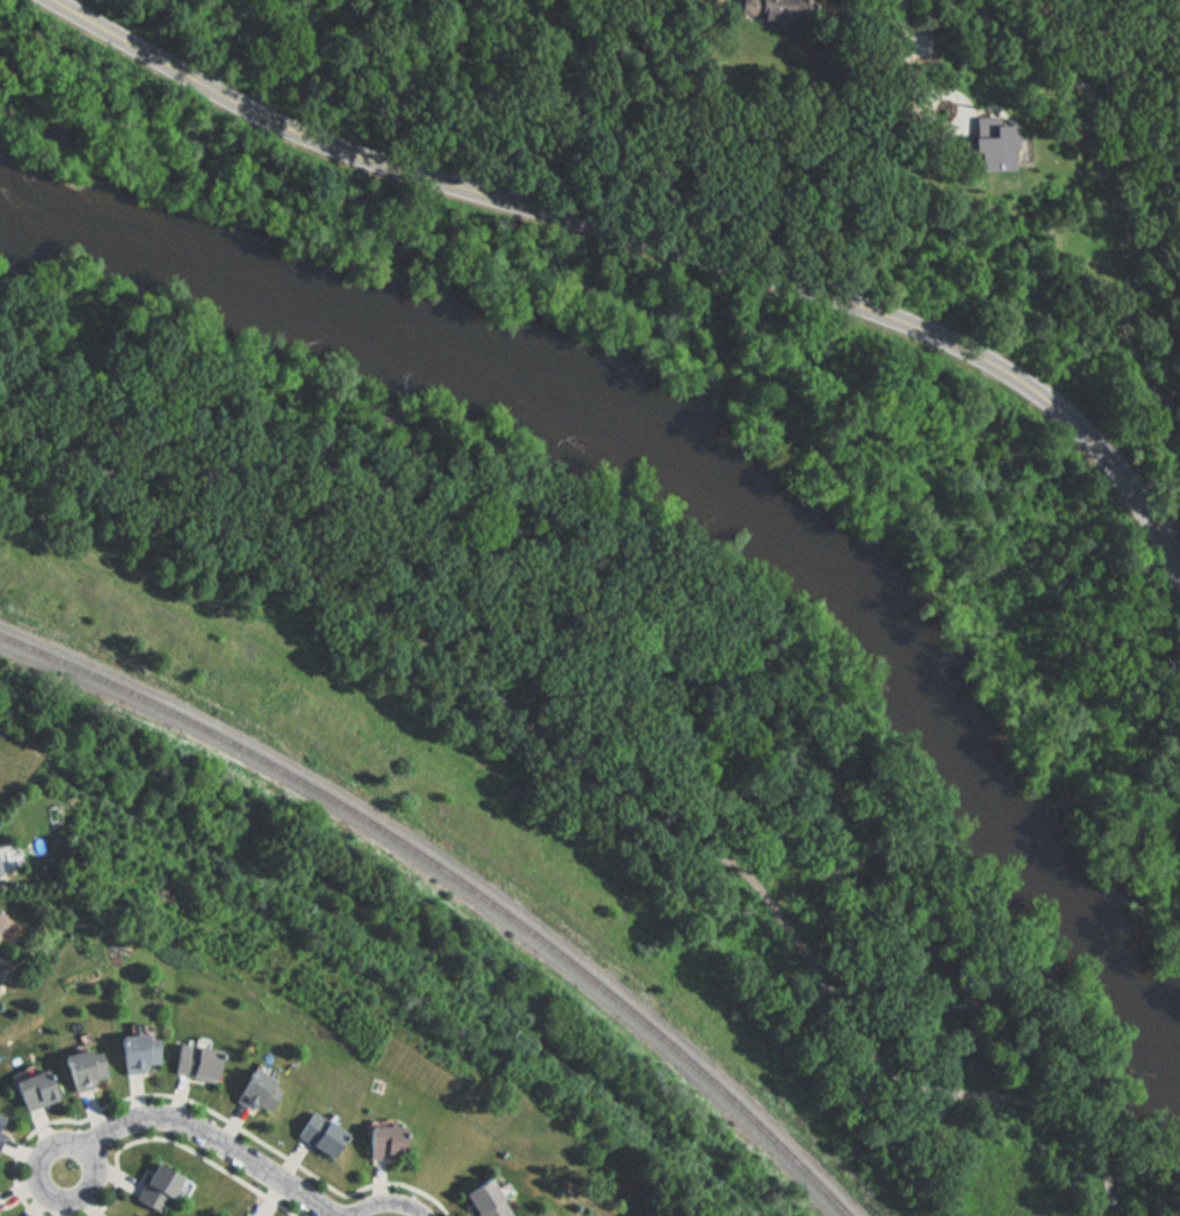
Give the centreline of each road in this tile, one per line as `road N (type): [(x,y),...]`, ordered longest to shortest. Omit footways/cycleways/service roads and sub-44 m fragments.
road 1 (tertiary): [(1179,570),(1083,428),(1034,386),(968,350),(296,134),(54,0)]
road 2 (residential): [(334,1215),(169,1122),(137,1120),(85,1149)]
road 3 (residential): [(84,1191),(94,1166),(85,1149),(67,1140),(48,1145),(35,1172),(43,1190),(59,1198),(84,1191)]

